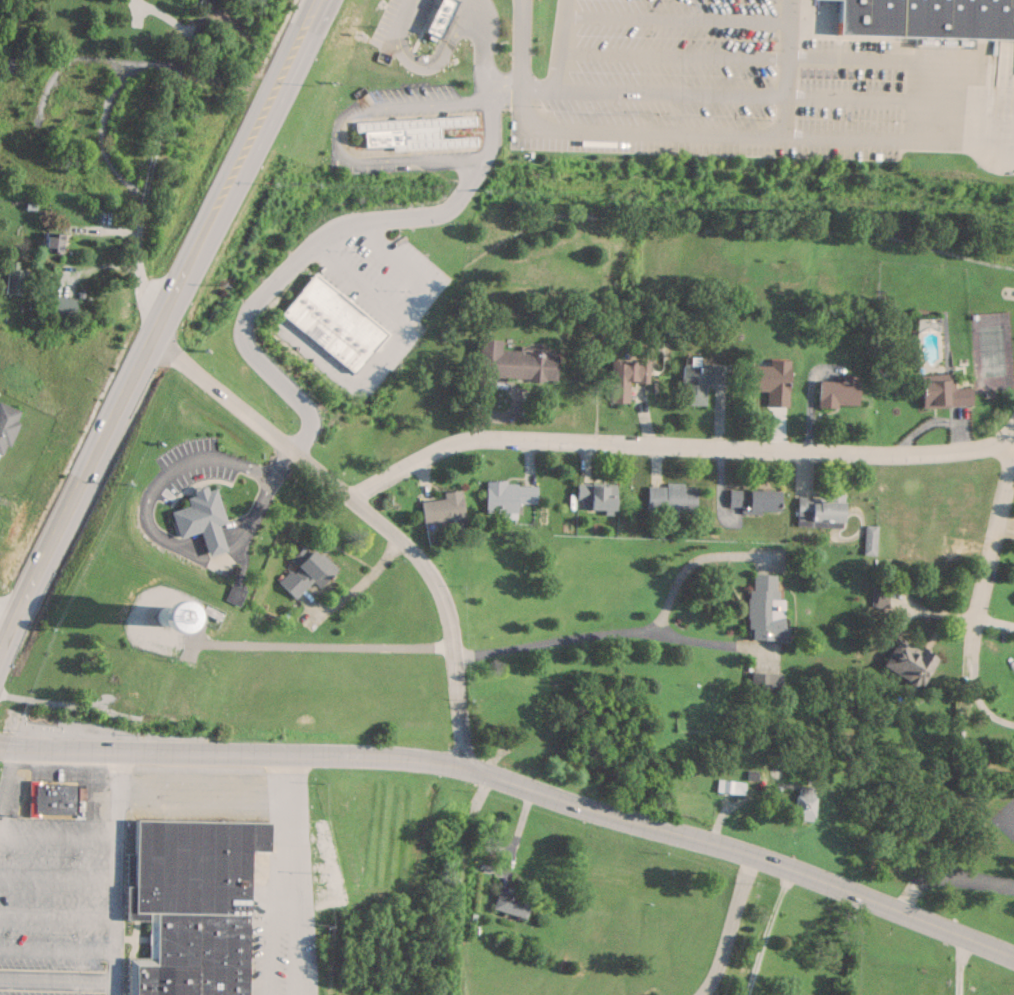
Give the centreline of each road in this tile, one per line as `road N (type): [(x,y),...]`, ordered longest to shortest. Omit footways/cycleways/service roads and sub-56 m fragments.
road 1 (primary): [(0,646),(319,0)]
road 2 (residential): [(350,497),(475,435),(913,453),(972,451),(1013,431)]
road 3 (tertiary): [(1013,955),(743,851),(462,767)]
road 4 (residential): [(462,767),(443,586),(350,497),(148,340)]
road 5 (tertiary): [(462,767),(0,745)]
road 6 (residential): [(165,308),(145,285),(140,211),(162,115),(194,30)]
road 7 (residential): [(491,775),(471,811),(462,994)]
road 8 (residential): [(1013,436),(972,629)]
road 9 (residential): [(702,994),(753,855)]
road 10 (residential): [(0,976),(108,979),(108,994)]

